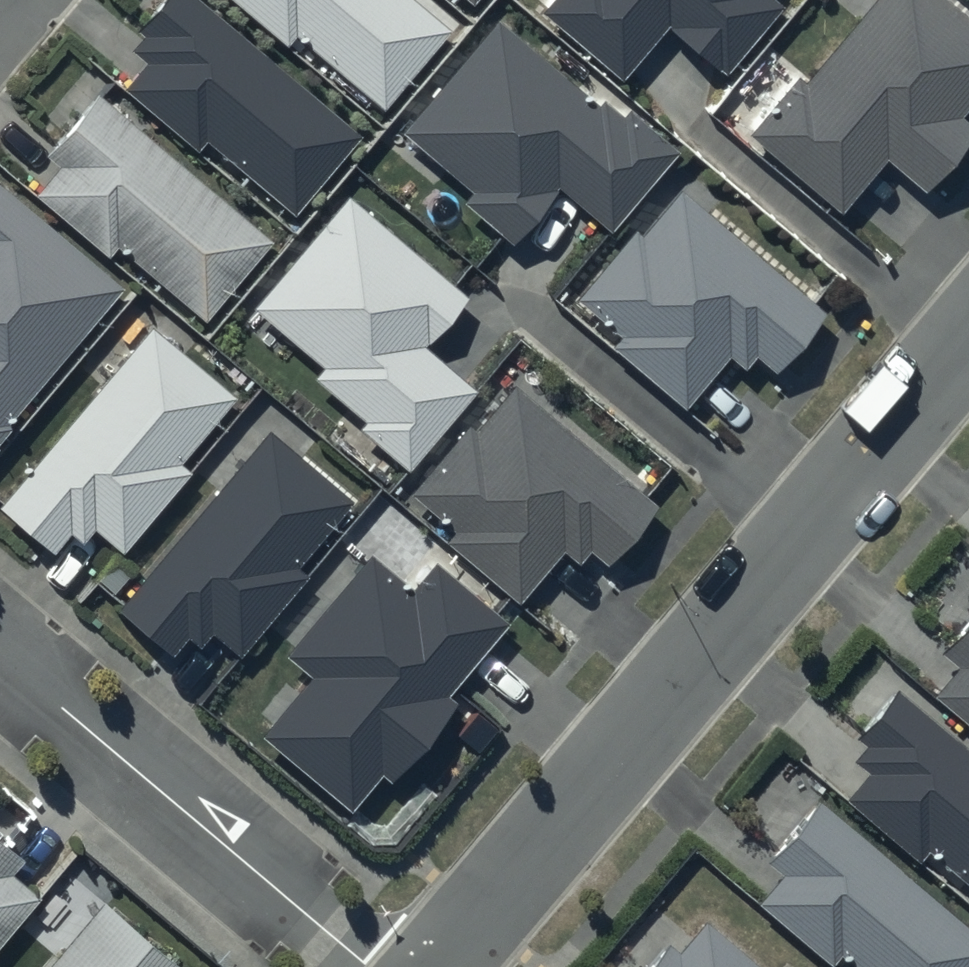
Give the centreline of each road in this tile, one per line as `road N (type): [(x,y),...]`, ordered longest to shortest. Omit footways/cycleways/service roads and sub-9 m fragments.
road 1 (residential): [(434,966),(968,336)]
road 2 (residential): [(0,654),(367,966)]

